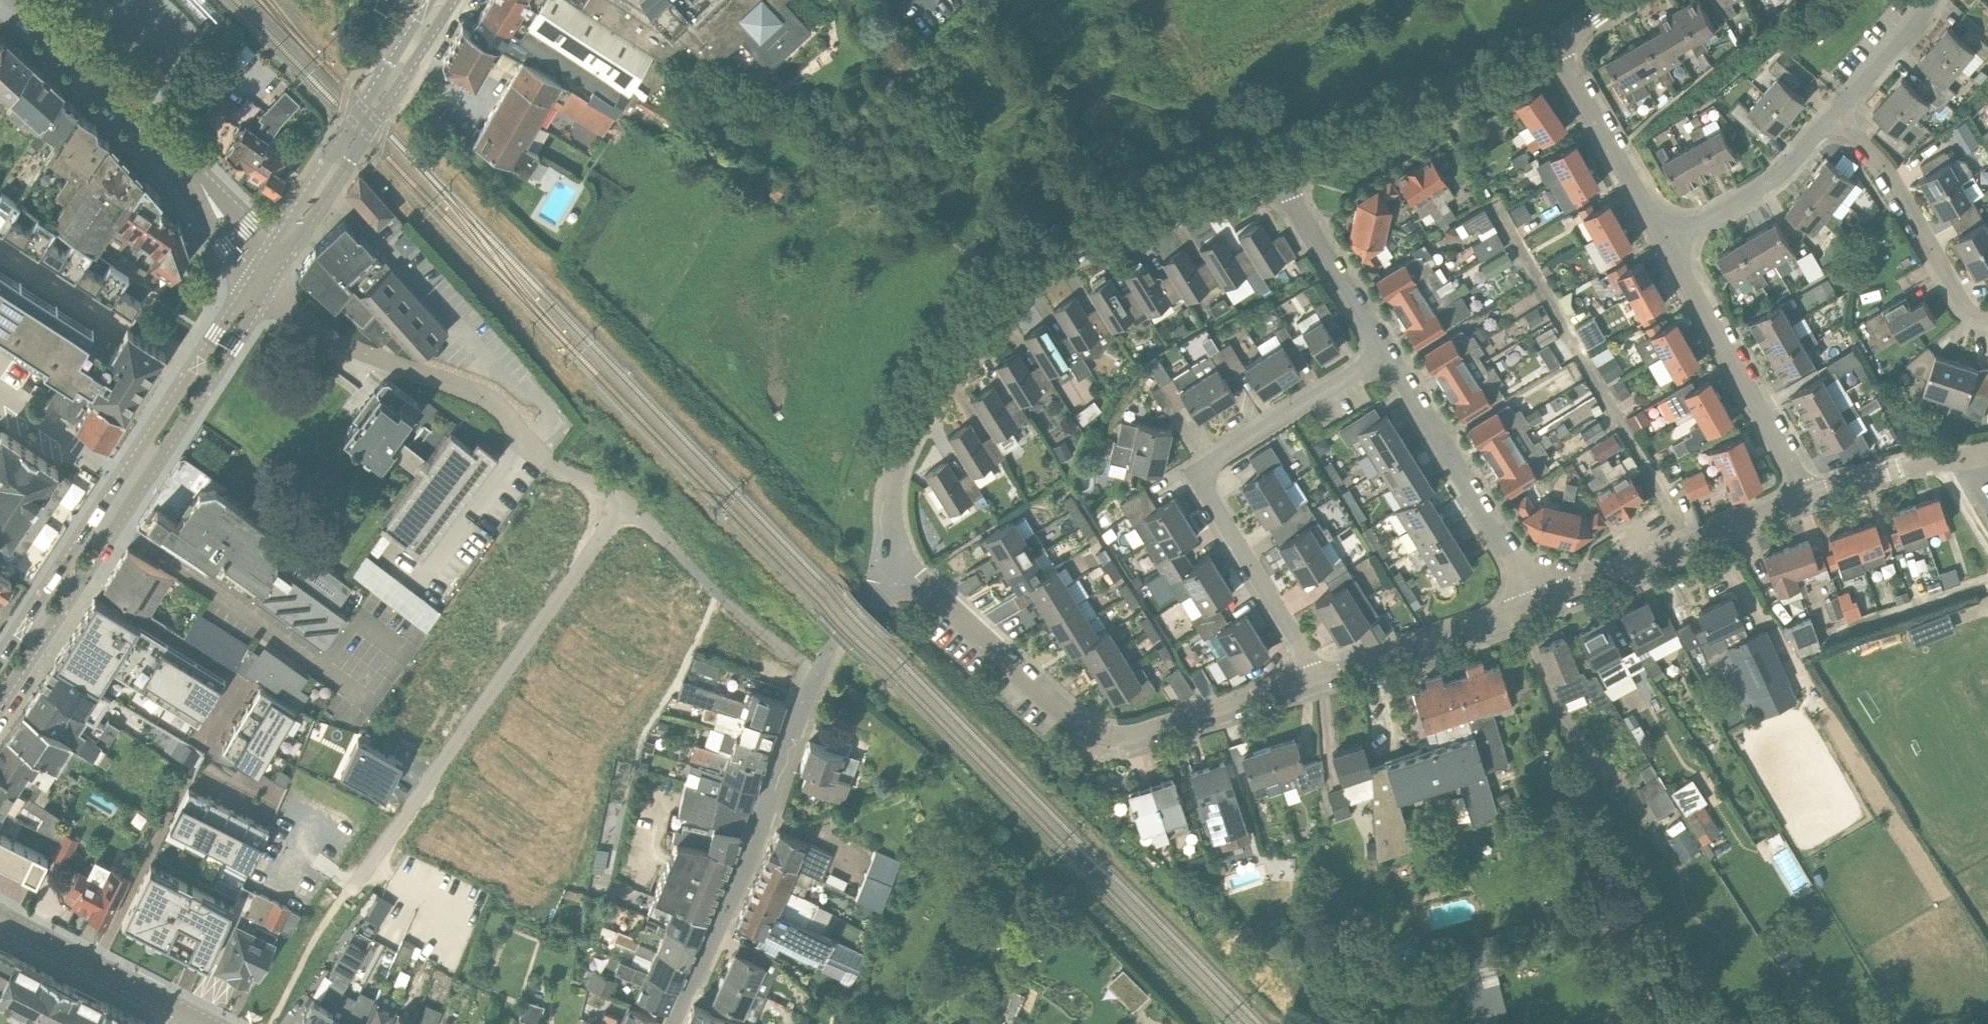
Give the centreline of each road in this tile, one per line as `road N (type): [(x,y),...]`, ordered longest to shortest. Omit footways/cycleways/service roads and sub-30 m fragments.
road 1 (residential): [(626,502),(260,1023)]
road 2 (residential): [(903,569),(886,534),(888,488),(936,382),(984,321),(1122,226),(1280,177)]
road 3 (residential): [(675,1023),(816,677),(903,569)]
road 4 (unclassified): [(903,569),(1093,732),(1129,735),(1318,676)]
road 5 (secondary): [(0,681),(264,277)]
road 6 (residential): [(1318,676),(1201,476),(1387,351)]
road 7 (tertiary): [(264,277),(201,185),(23,0)]
road 8 (secondary): [(264,277),(439,6)]
road 9 (residential): [(1280,177),(1447,106),(1555,42)]
road 10 (residential): [(1541,603),(1387,351)]
road 11 (residential): [(1807,494),(1666,241)]
road 12 (unclassified): [(1541,603),(1807,494)]
road 13 (residential): [(1834,115),(1885,168),(1964,306),(1987,318)]
road 14 (unclassified): [(1318,676),(1541,603)]
road 15 (residential): [(1666,241),(1555,42)]
road 16 (secondary): [(203,1023),(0,920)]
road 17 (residential): [(1666,241),(1766,188),(1834,115)]
road 18 (residential): [(1387,351),(1280,177)]
road 19 (unclassified): [(1807,494),(1987,451)]
road 20 (residential): [(1834,115),(1932,0)]

